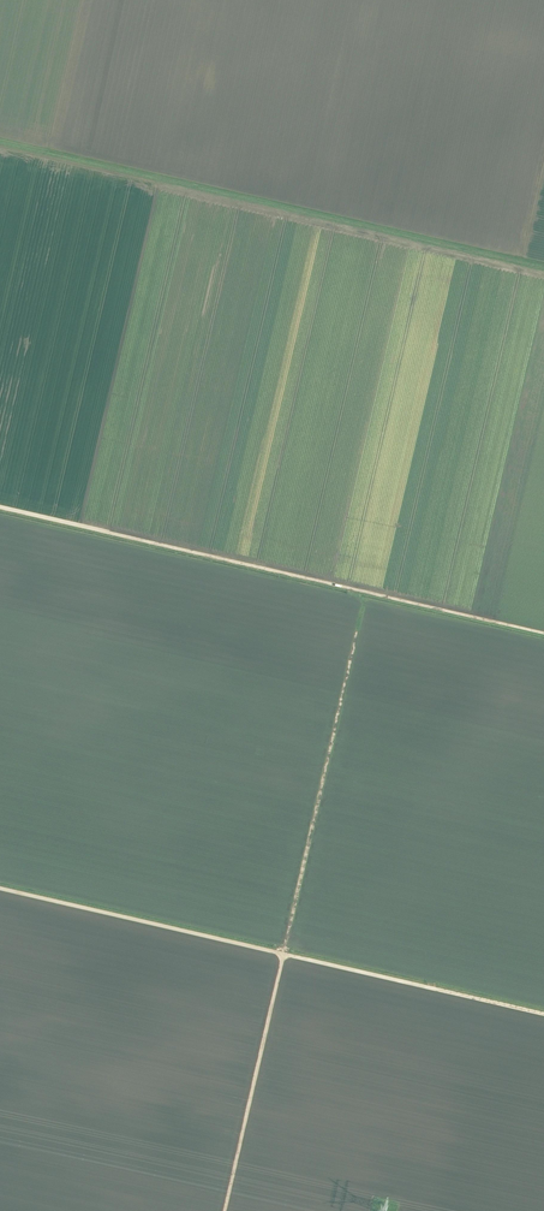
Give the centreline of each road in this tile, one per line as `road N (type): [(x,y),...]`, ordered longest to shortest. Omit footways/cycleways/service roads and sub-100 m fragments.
road 1 (unclassified): [(543,632),(0,506)]
road 2 (track): [(543,1014),(0,889)]

